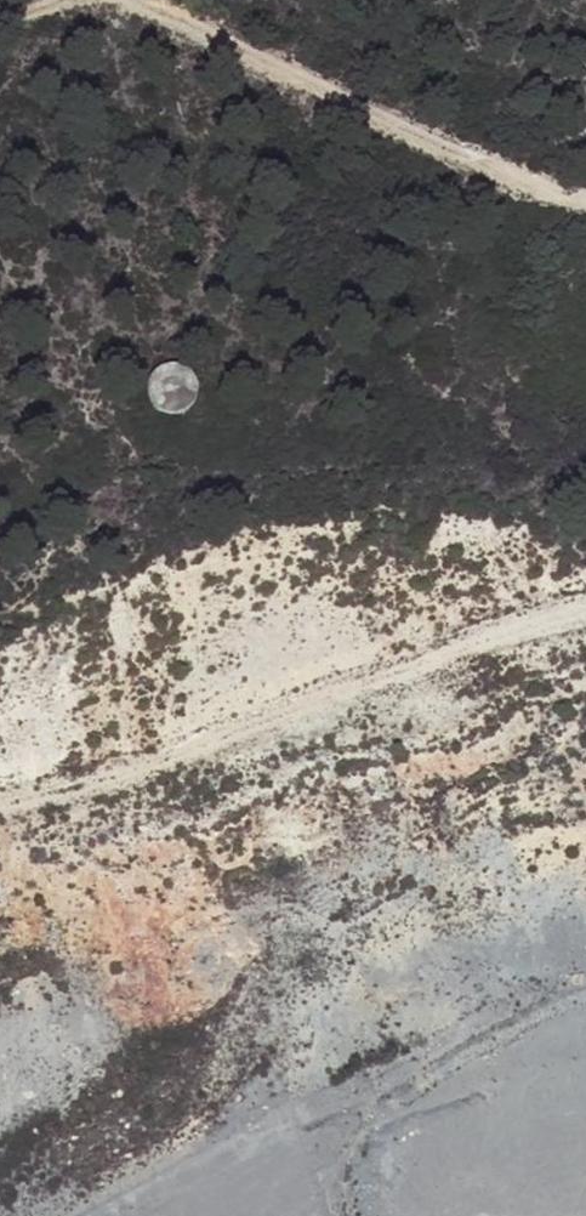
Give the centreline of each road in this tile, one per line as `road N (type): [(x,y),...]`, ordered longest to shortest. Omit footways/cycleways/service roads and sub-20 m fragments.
road 1 (track): [(133,0),(259,53),(398,138),(585,197)]

